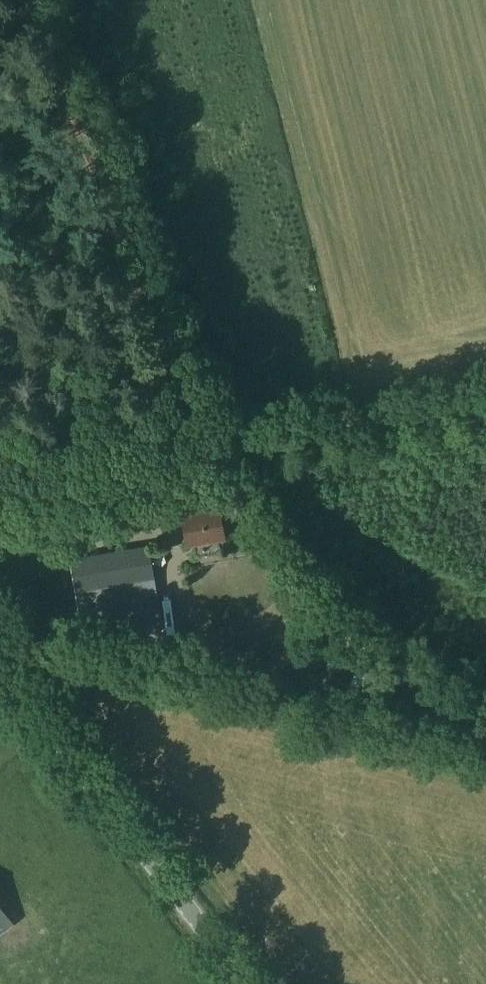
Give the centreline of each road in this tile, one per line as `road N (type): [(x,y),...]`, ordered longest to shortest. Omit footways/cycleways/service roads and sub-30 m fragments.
road 1 (unclassified): [(0,487),(485,401)]
road 2 (tertiary): [(248,983),(0,659)]

